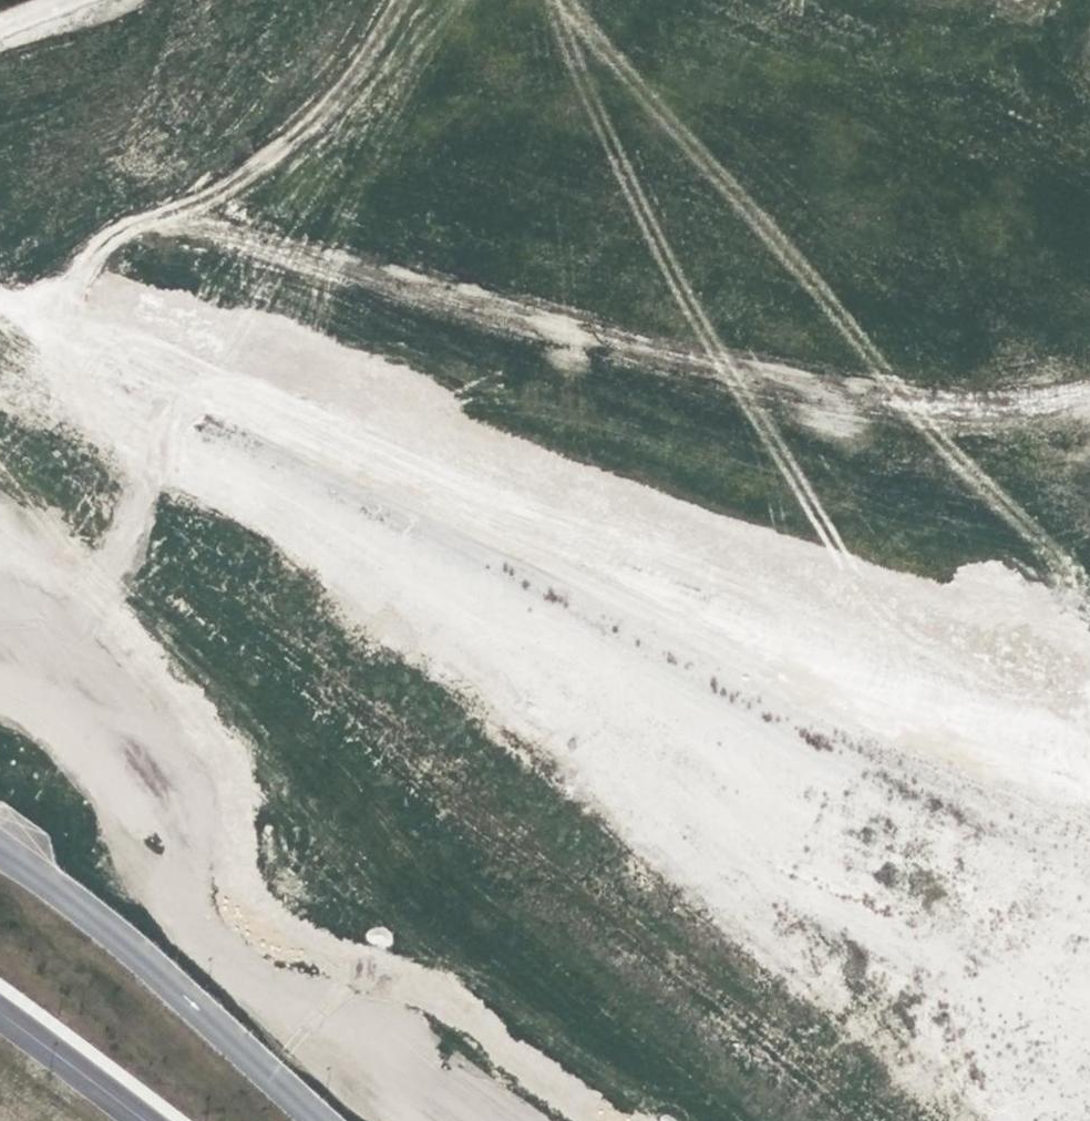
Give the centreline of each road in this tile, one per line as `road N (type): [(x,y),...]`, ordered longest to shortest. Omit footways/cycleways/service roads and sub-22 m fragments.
road 1 (unclassified): [(0,851),(319,1120)]

